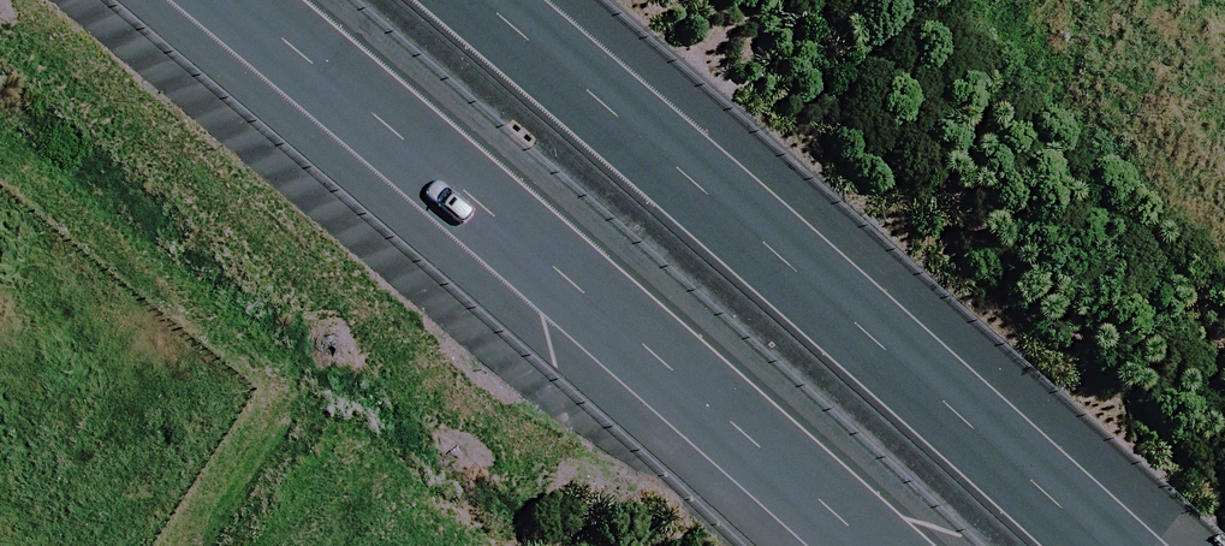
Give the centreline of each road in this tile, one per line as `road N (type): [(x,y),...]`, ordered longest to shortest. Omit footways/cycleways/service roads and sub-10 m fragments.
road 1 (motorway): [(827,545),(444,196),(189,0)]
road 2 (motorway): [(456,0),(1093,545)]

